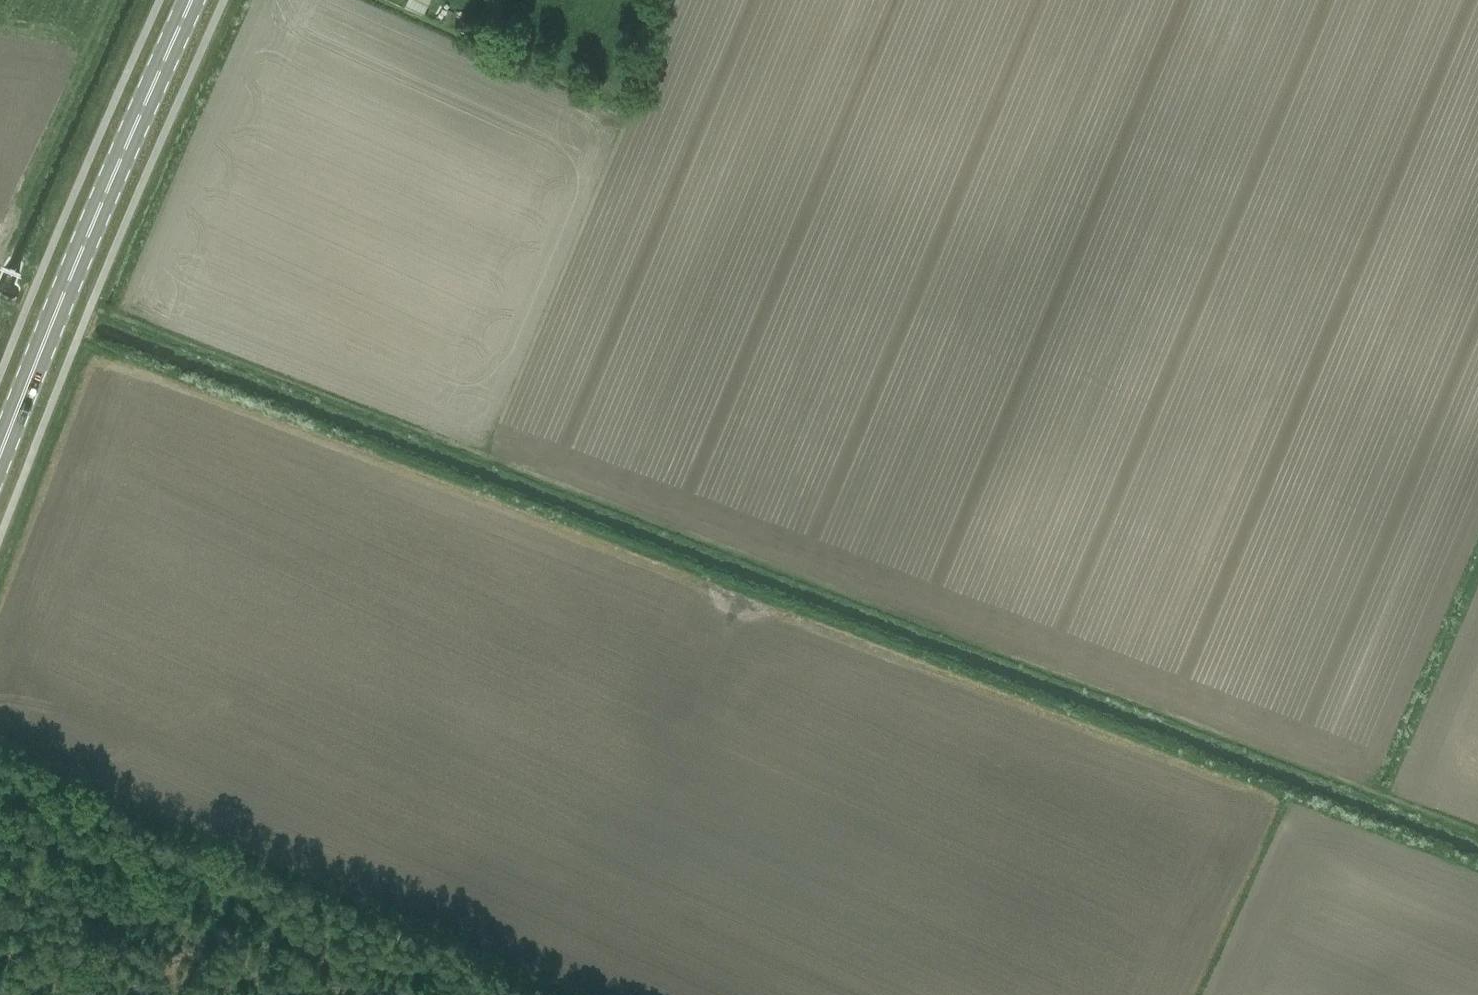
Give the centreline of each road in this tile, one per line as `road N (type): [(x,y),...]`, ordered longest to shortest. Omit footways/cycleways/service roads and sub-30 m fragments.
road 1 (primary): [(0,464),(85,241),(192,0)]
road 2 (track): [(1409,782),(1477,620)]

